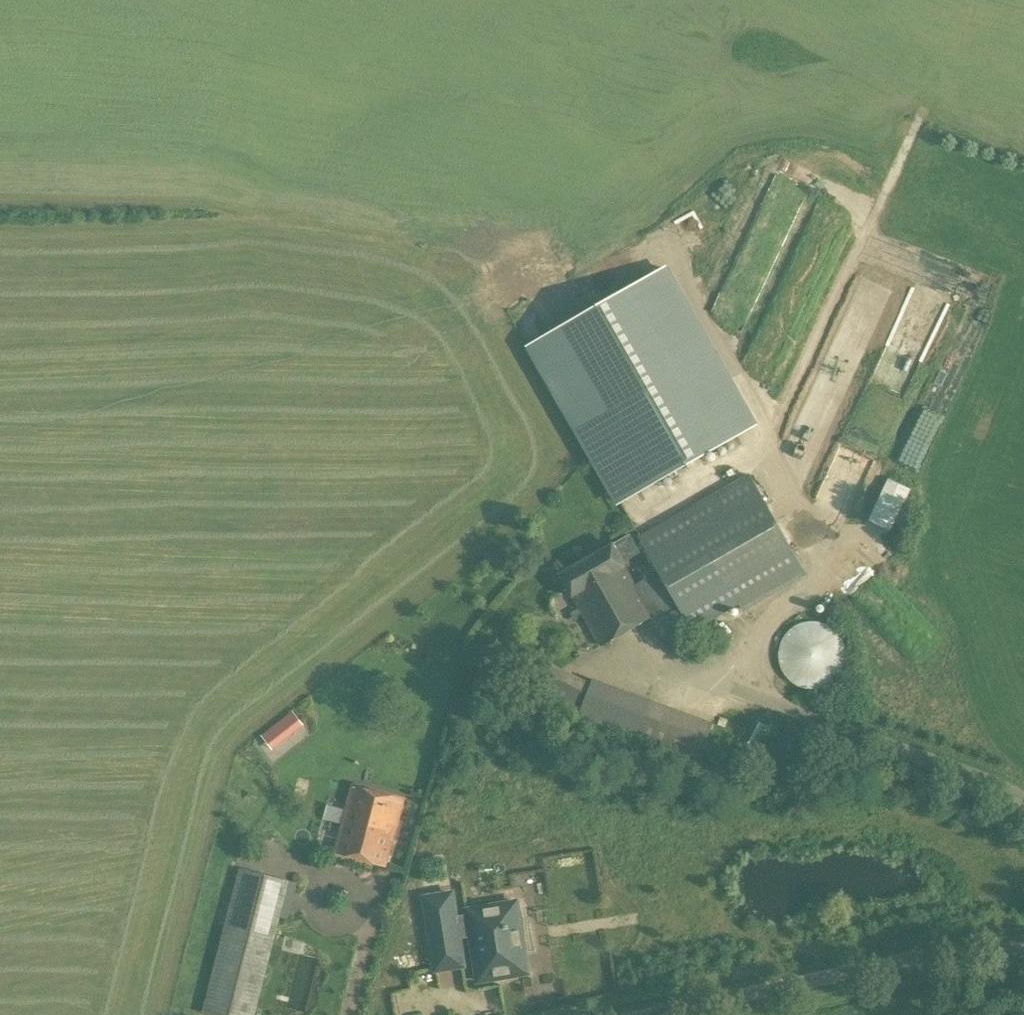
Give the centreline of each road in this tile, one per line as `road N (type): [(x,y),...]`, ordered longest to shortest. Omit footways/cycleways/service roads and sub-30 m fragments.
road 1 (unclassified): [(652,1014),(954,950),(1023,947)]

